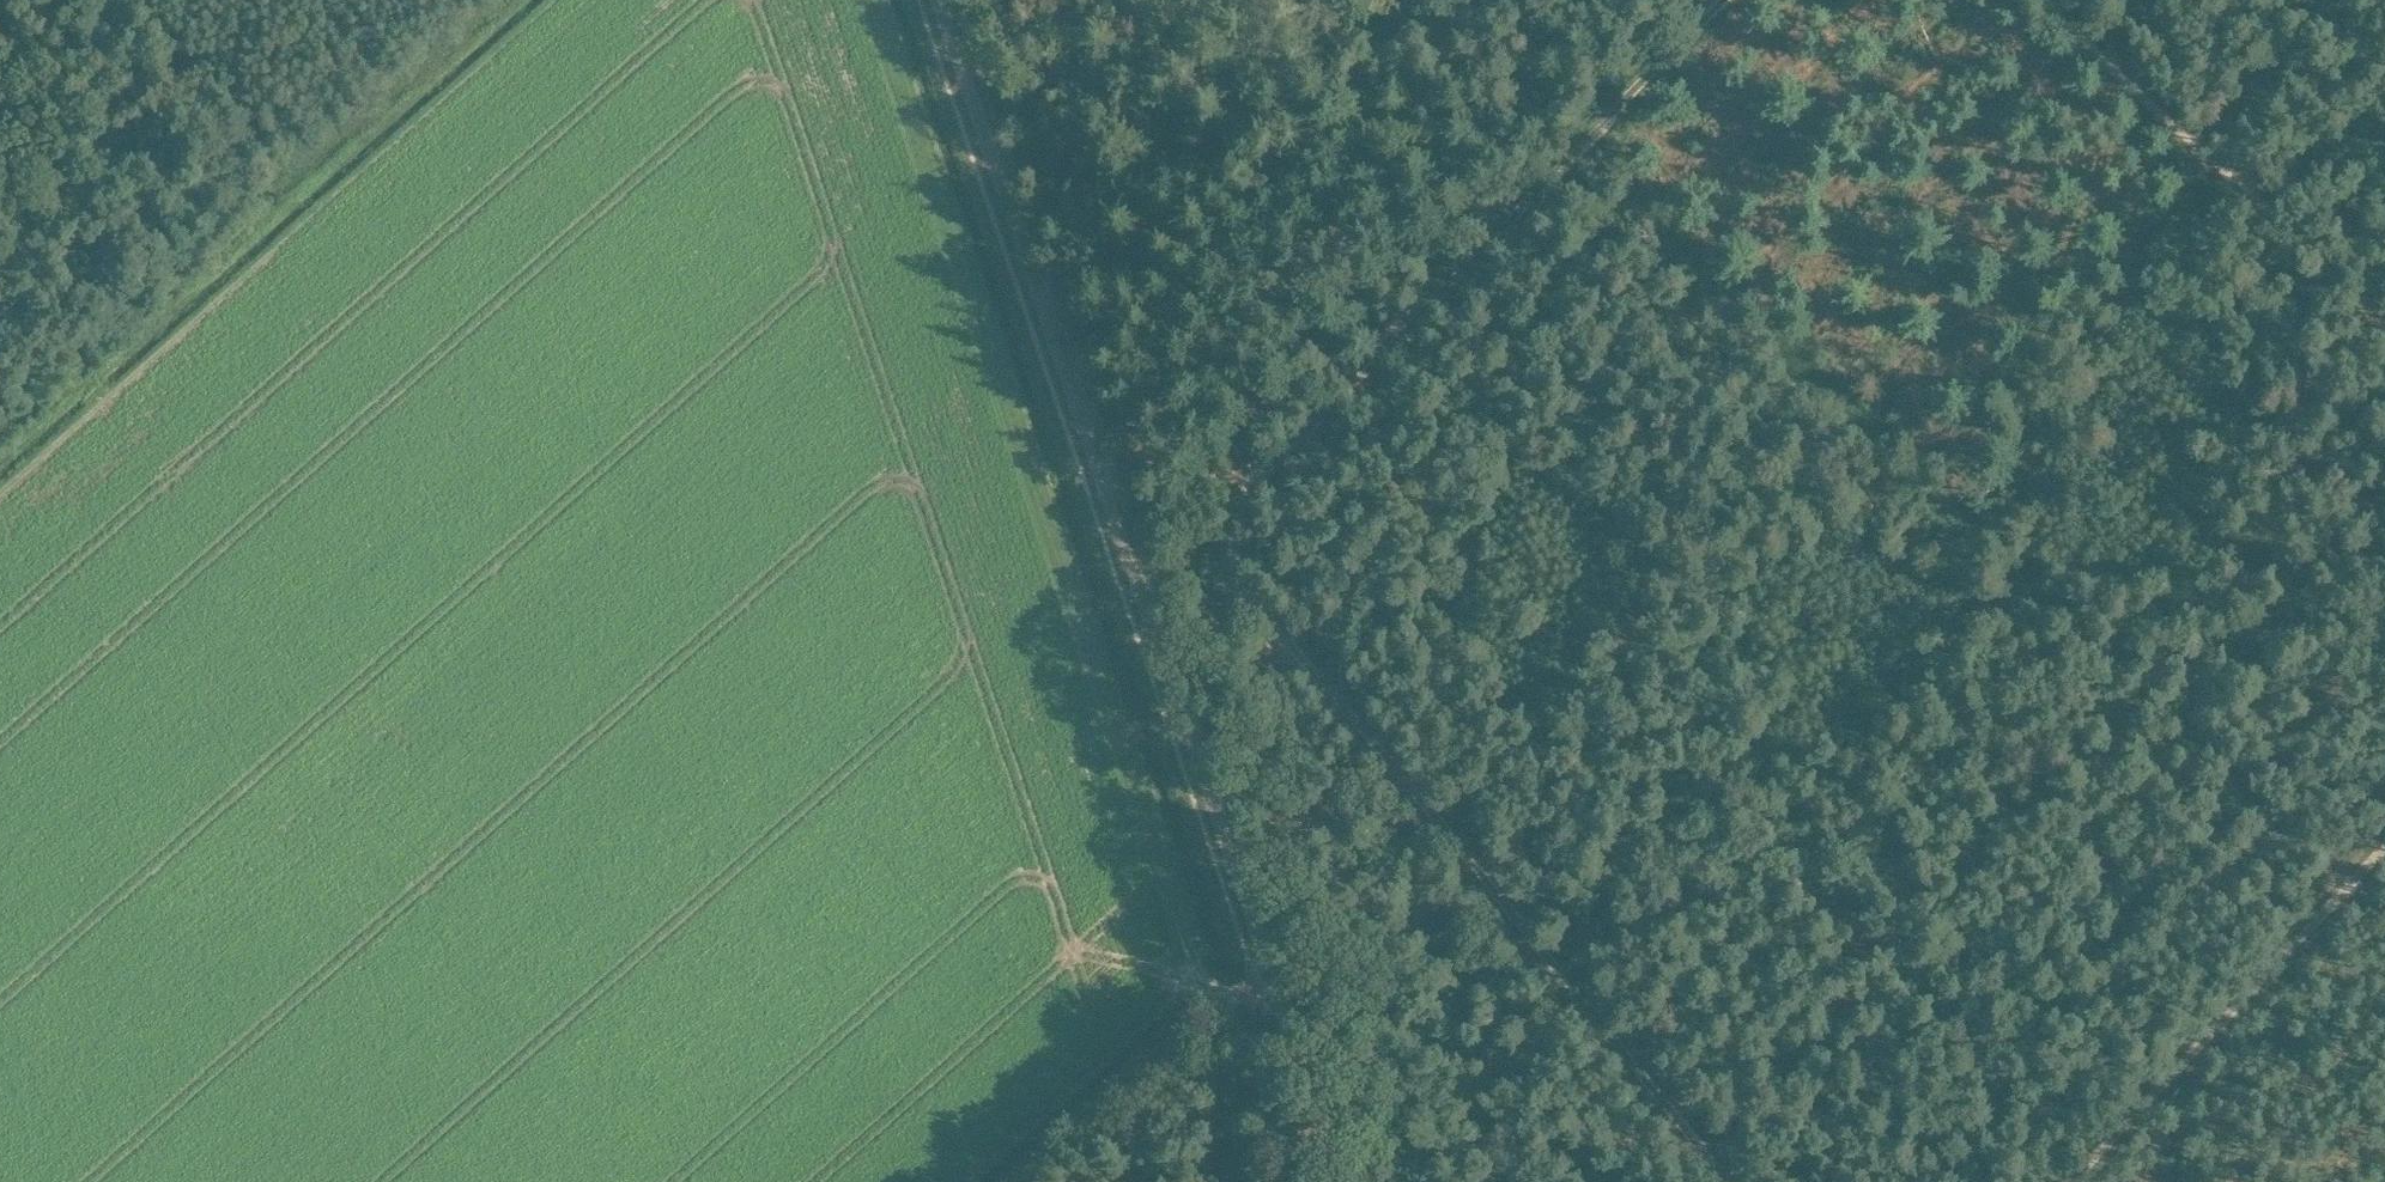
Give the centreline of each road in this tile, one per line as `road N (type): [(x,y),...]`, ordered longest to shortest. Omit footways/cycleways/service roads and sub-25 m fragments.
road 1 (unclassified): [(1334,1181),(1137,566),(936,0)]
road 2 (track): [(1704,0),(1199,508),(1257,583)]
road 3 (track): [(1257,583),(1727,1181)]
road 4 (track): [(2384,323),(2049,0)]
road 5 (track): [(2384,840),(2069,1181)]
road 6 (track): [(1008,1181),(1258,963)]

